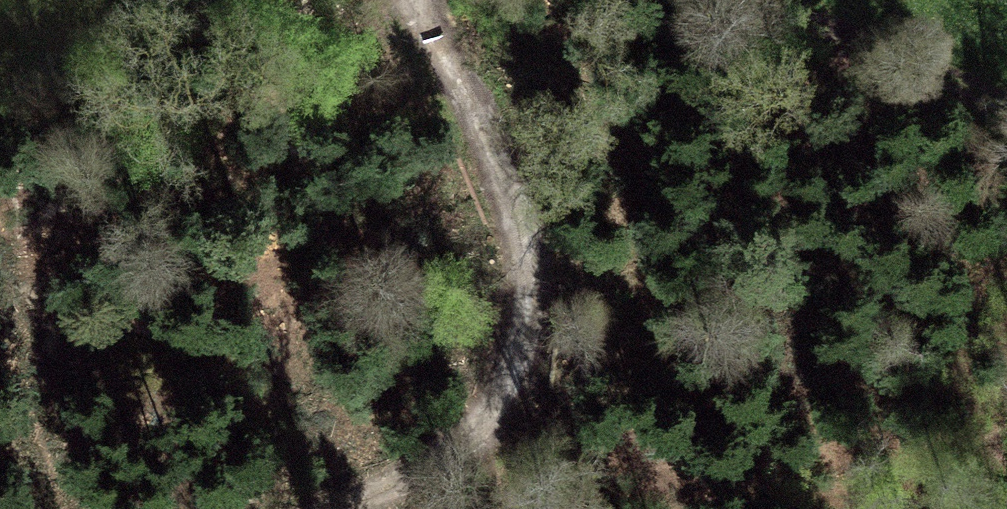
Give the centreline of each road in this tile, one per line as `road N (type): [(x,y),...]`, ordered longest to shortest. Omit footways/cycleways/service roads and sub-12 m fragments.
road 1 (track): [(348,508),(427,469),(471,433),(516,367),(527,335),(526,261),(512,211),(411,0)]
road 2 (track): [(747,0),(1006,101)]

